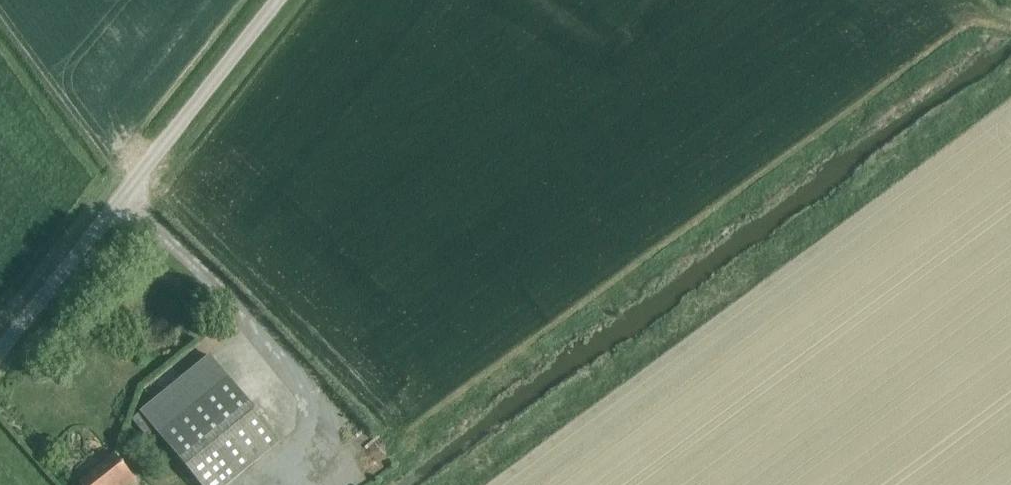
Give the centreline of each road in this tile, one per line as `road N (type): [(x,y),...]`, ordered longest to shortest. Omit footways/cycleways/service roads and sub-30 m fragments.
road 1 (unclassified): [(0,354),(280,0)]

